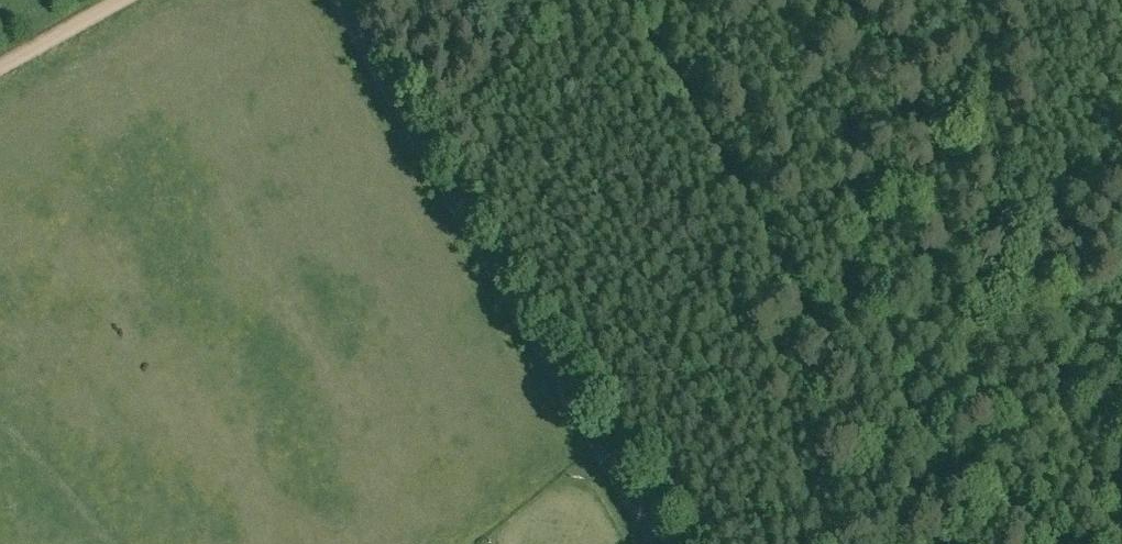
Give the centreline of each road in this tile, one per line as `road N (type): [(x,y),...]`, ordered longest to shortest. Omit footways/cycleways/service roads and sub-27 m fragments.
road 1 (unclassified): [(0,71),(123,0)]

